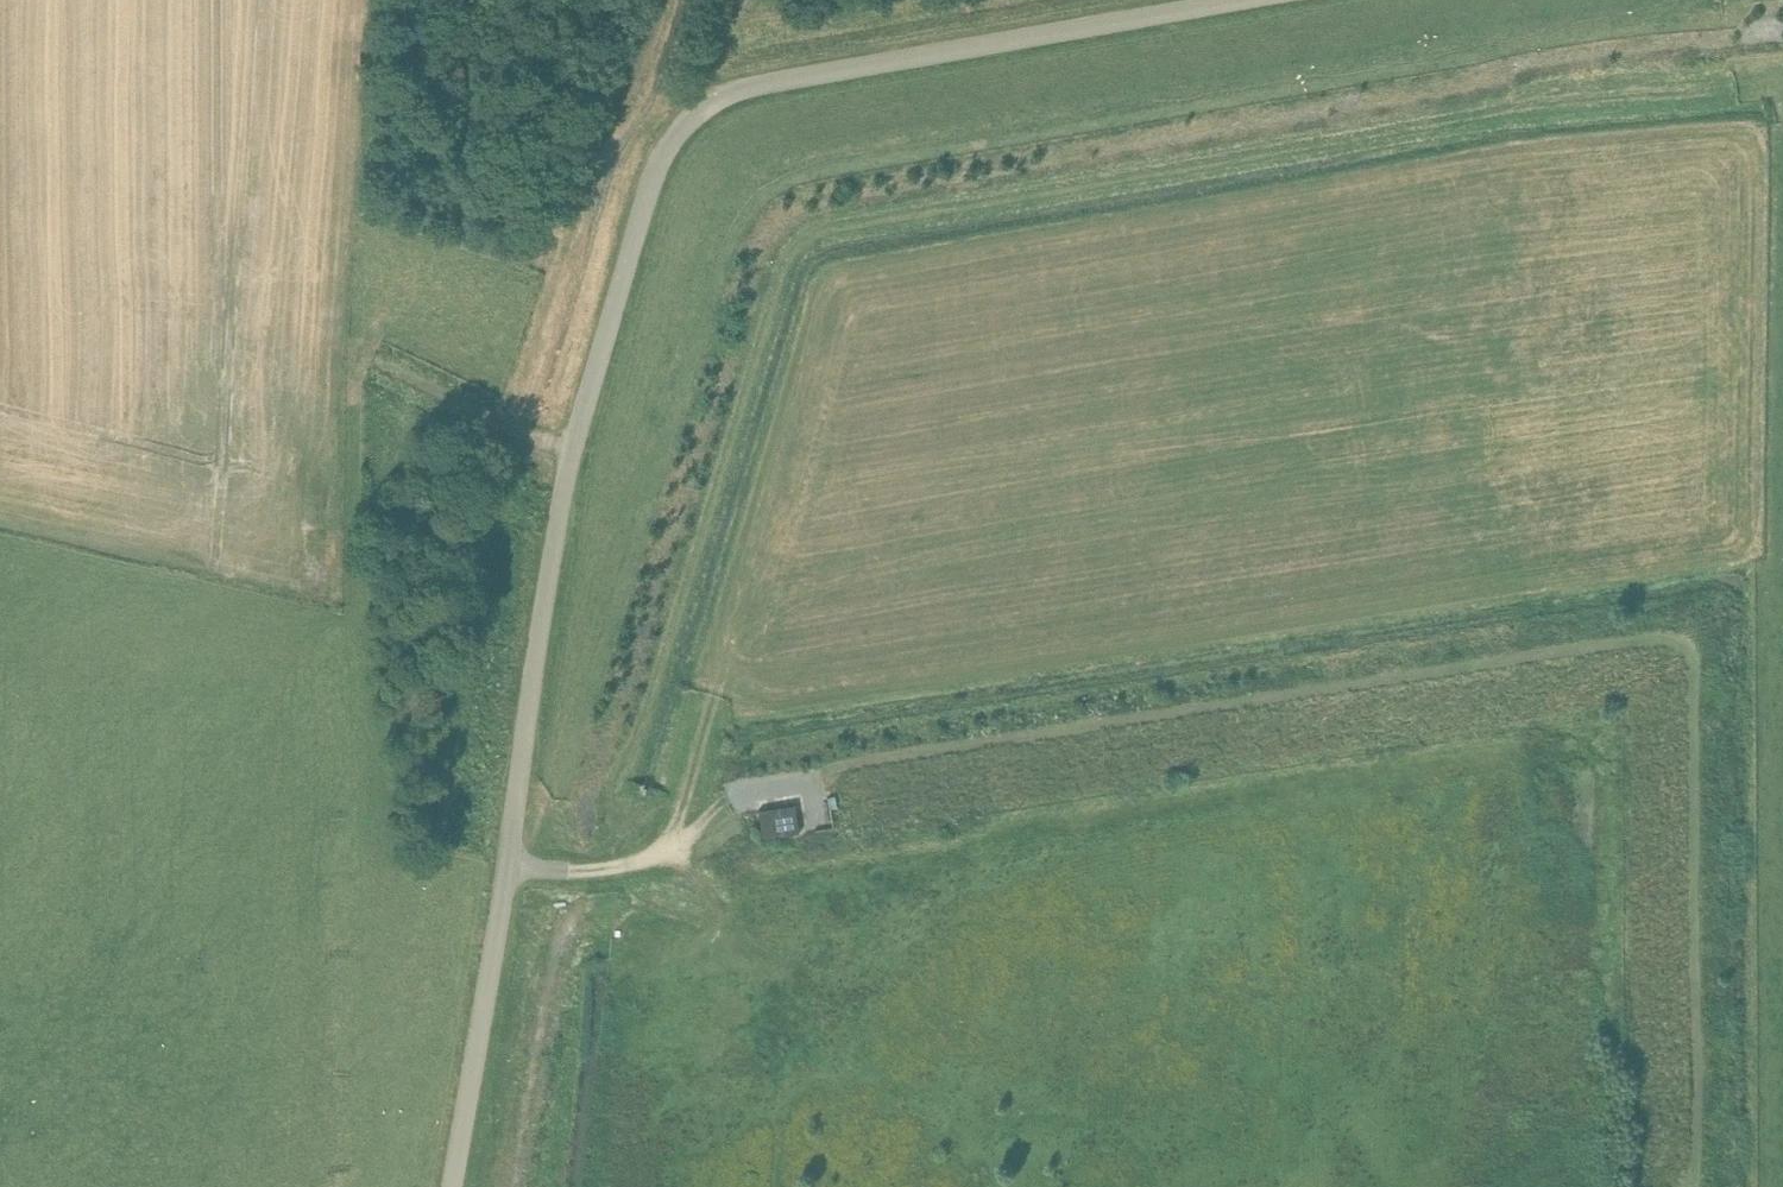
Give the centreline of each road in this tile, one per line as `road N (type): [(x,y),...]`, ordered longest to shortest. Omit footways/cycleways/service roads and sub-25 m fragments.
road 1 (unclassified): [(452,1186),(565,479),(655,169),(672,139),(702,109),(746,89),(1243,0)]

